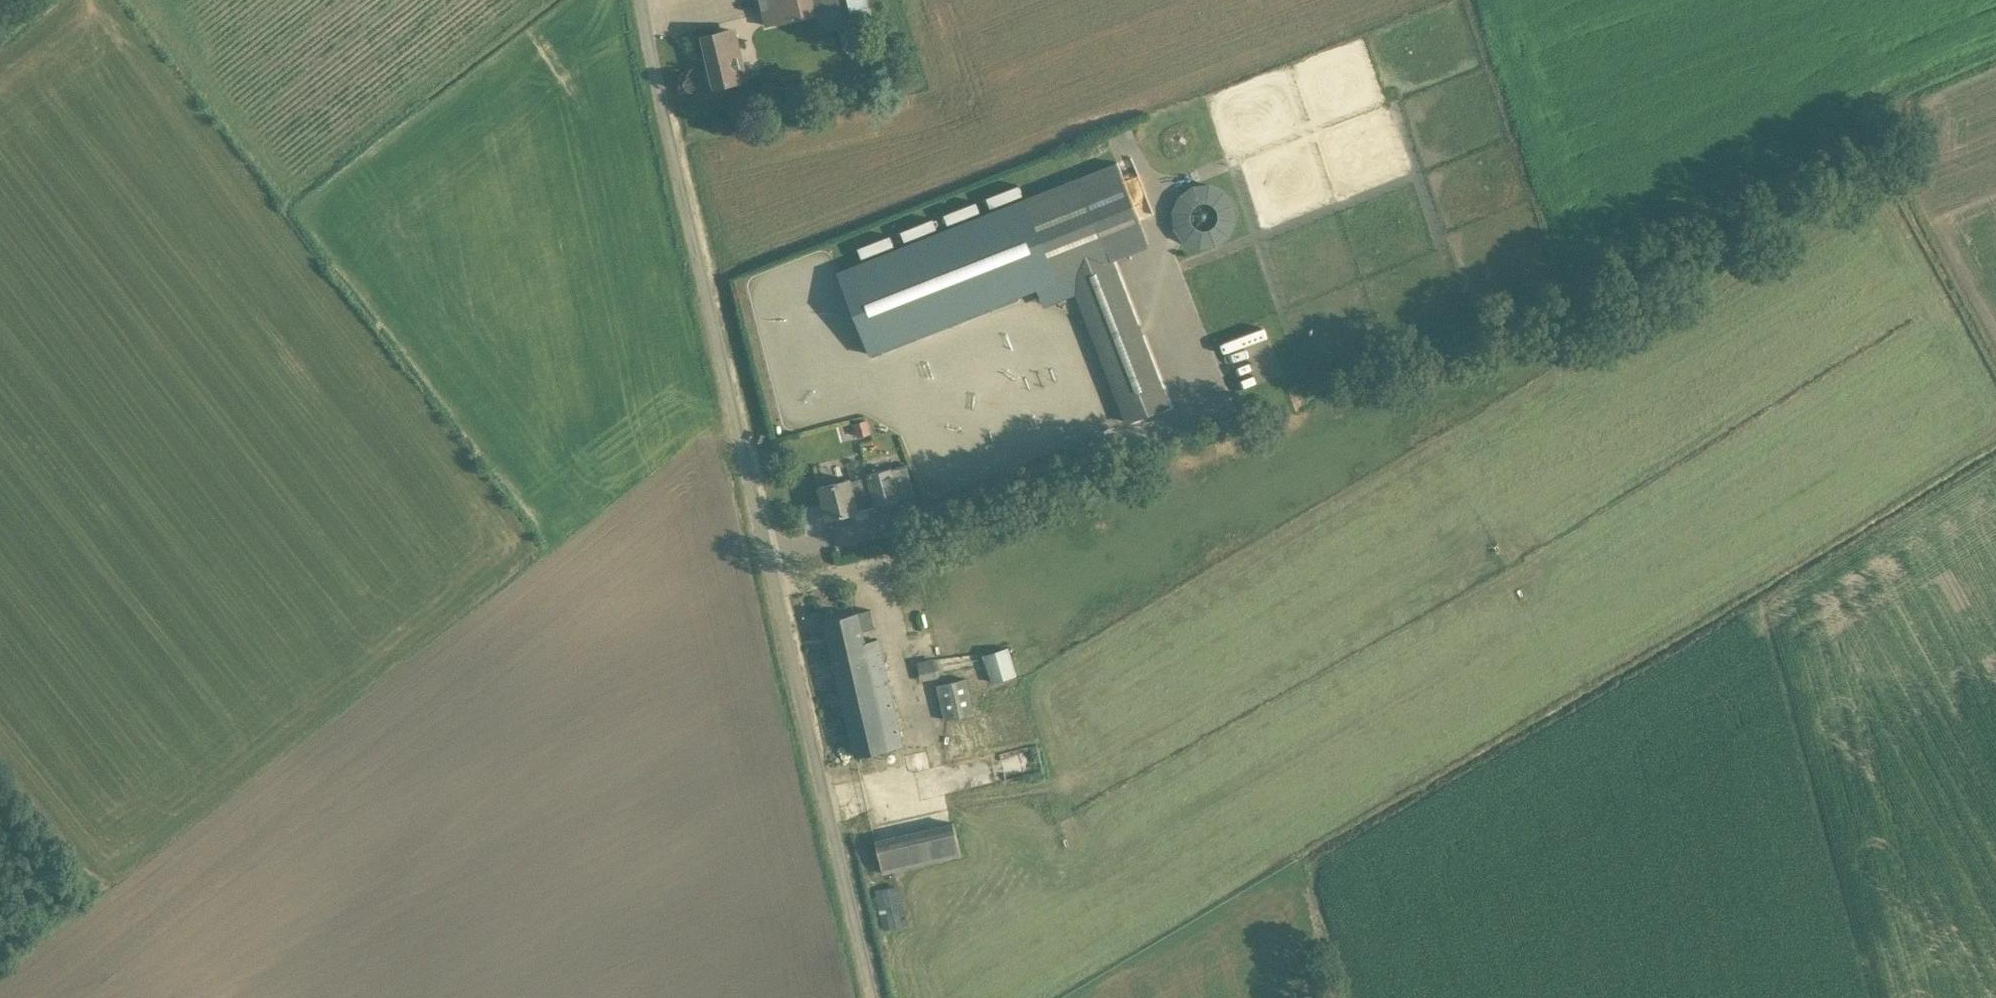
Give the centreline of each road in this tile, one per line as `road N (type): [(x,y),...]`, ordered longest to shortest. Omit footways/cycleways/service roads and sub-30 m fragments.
road 1 (unclassified): [(874,997),(638,0)]

